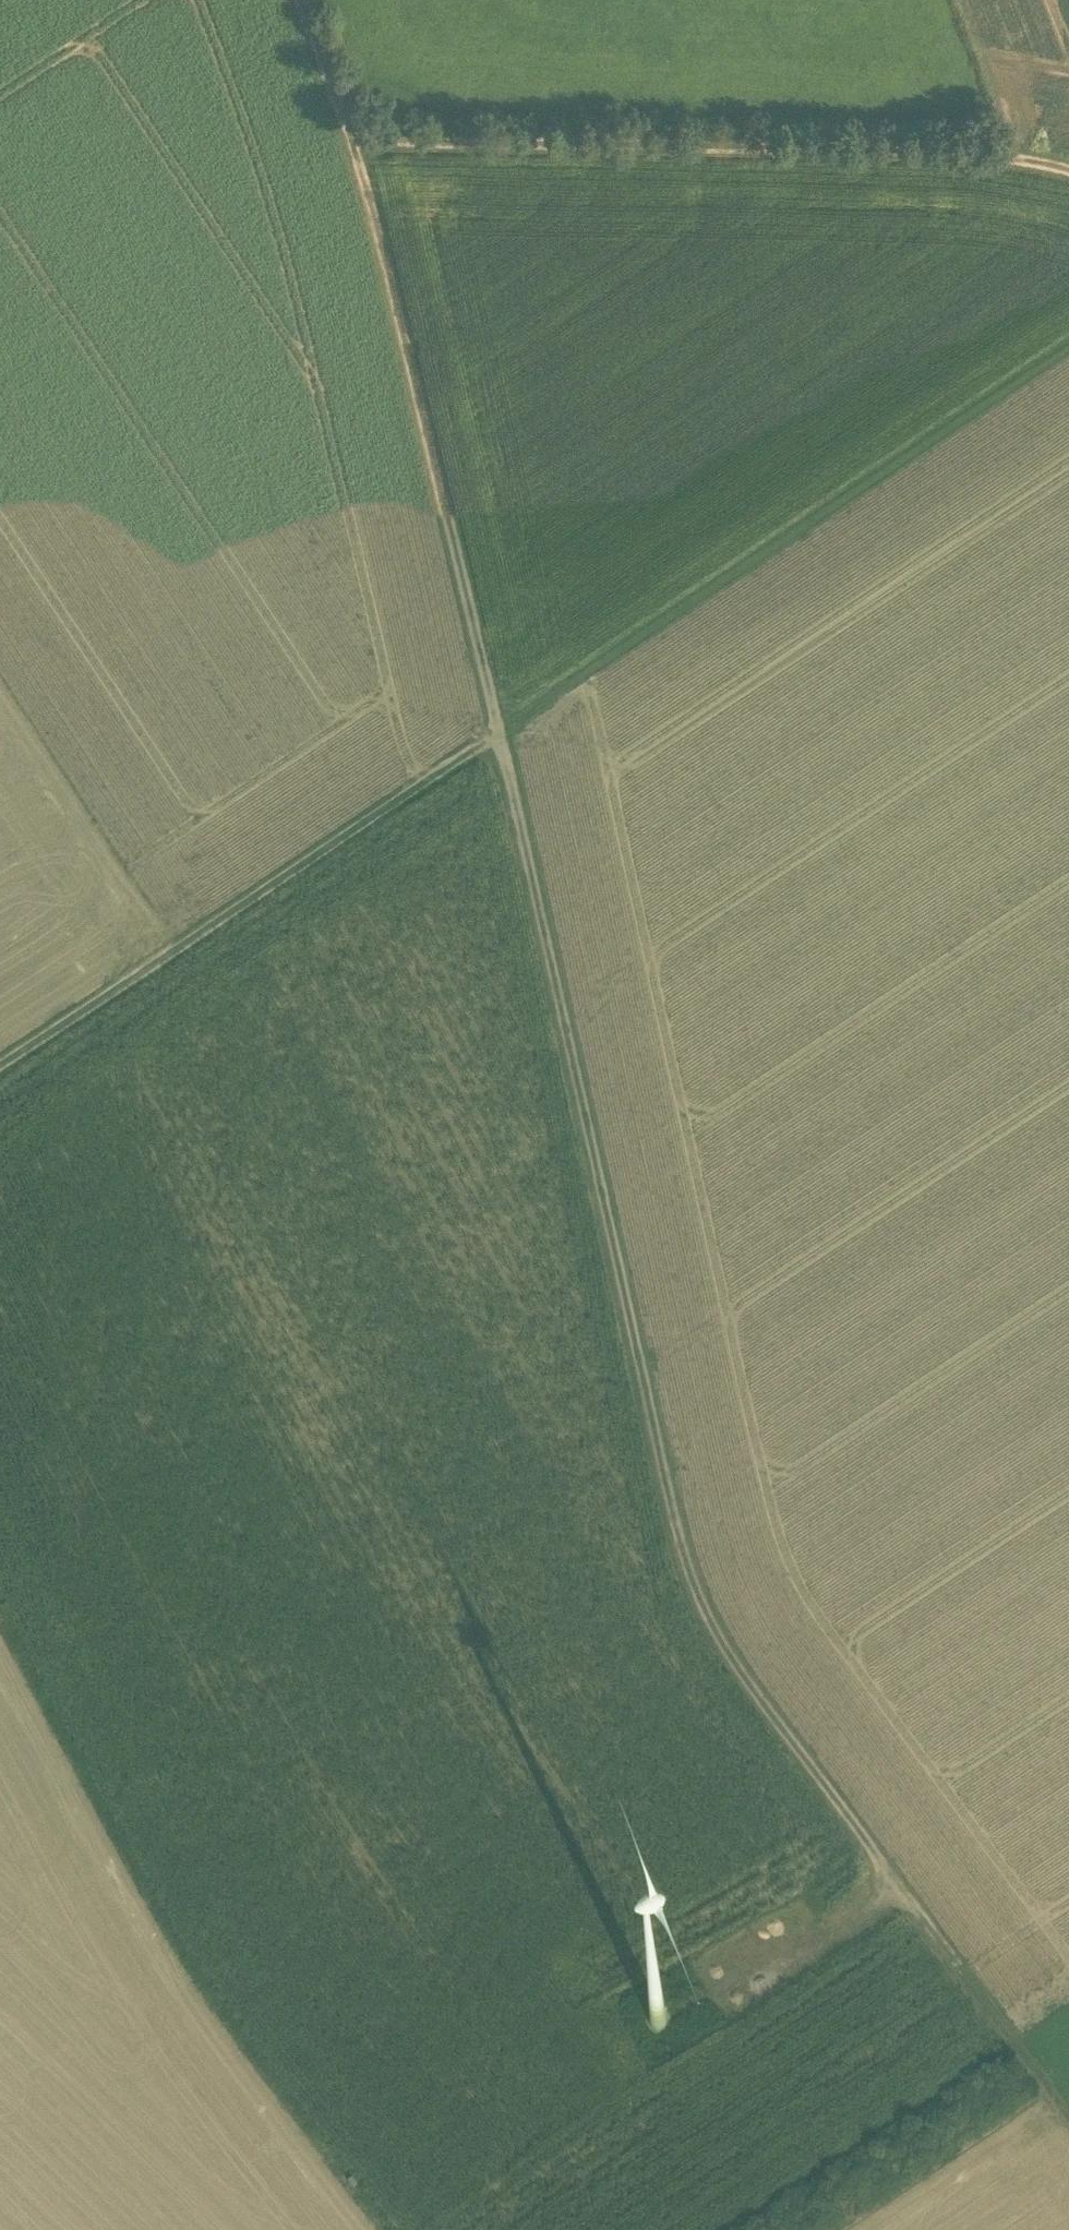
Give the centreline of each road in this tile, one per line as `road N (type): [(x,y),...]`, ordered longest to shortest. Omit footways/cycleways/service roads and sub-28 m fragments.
road 1 (track): [(354,133),(697,1616),(1068,2120)]
road 2 (track): [(354,133),(1028,154),(1068,165)]
road 3 (track): [(493,730),(0,1057)]
road 4 (track): [(304,0),(354,133)]

